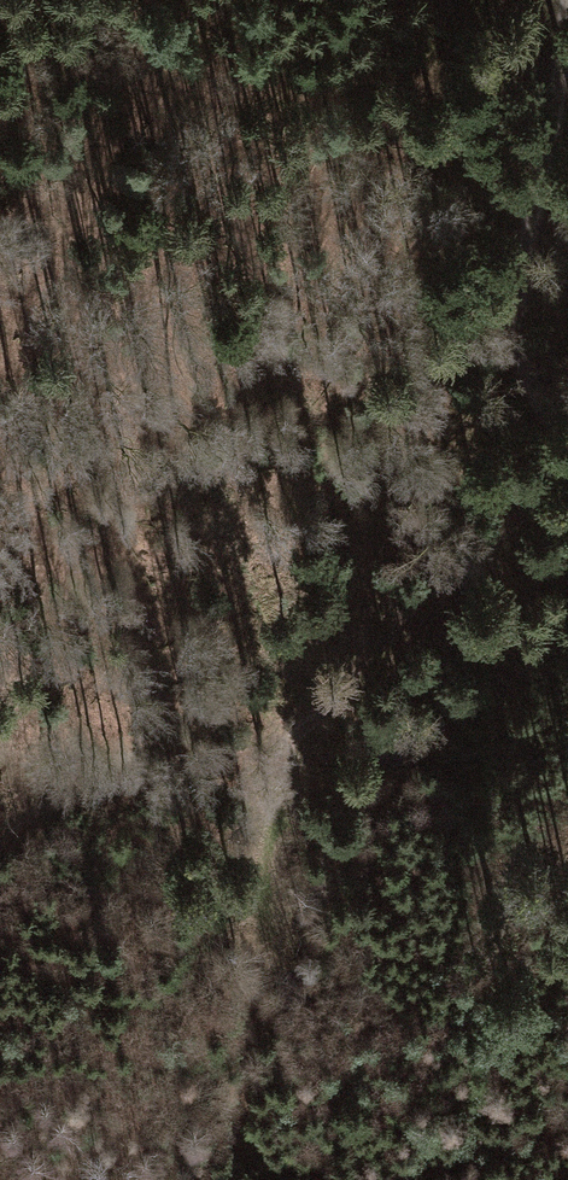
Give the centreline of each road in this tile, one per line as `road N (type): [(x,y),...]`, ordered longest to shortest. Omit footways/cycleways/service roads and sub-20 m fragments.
road 1 (track): [(567,476),(271,747),(189,761),(0,824)]
road 2 (track): [(567,435),(524,380),(517,311),(554,134),(559,0)]
road 3 (track): [(271,747),(238,1121)]

